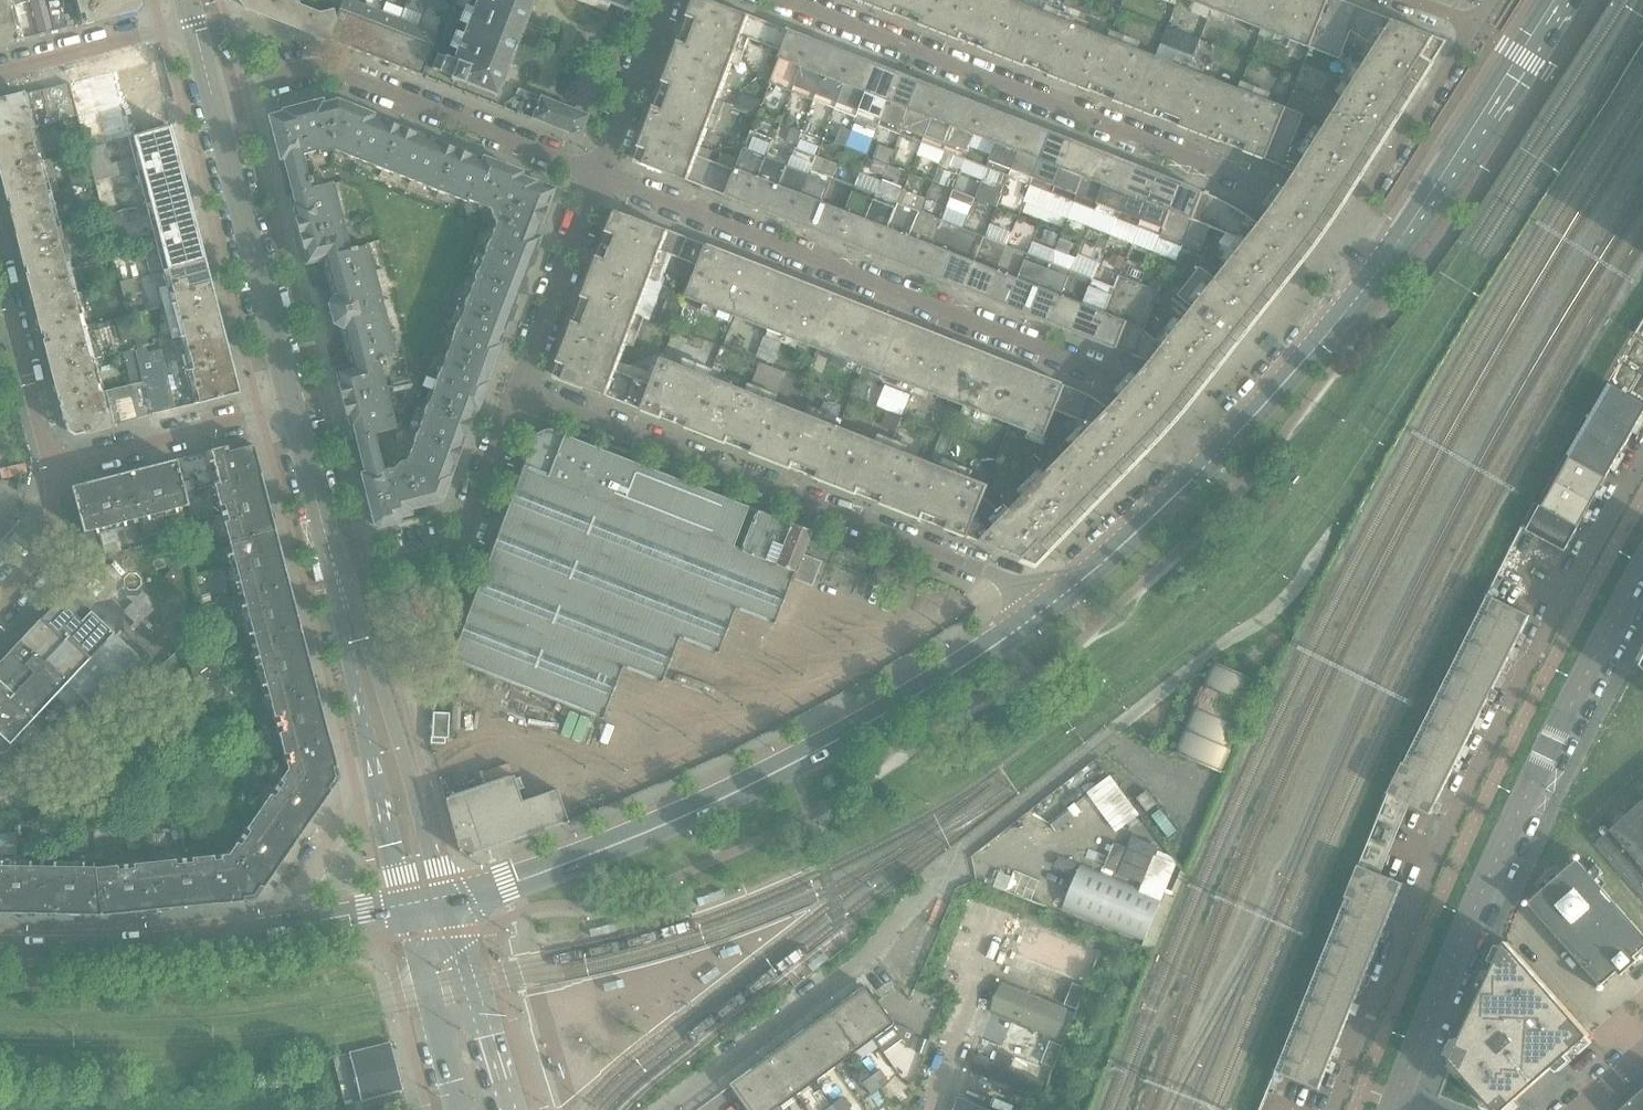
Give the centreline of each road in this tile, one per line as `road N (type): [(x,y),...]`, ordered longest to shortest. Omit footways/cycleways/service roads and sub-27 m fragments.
road 1 (unclassified): [(1642,451),(1600,521),(1448,831),(1338,1109)]
road 2 (tertiary): [(443,899),(514,879),(791,764),(1063,604)]
road 3 (residential): [(1212,459),(1129,388),(599,174)]
road 4 (residential): [(780,0),(1257,185),(1339,240)]
road 5 (residential): [(1063,604),(519,385)]
road 6 (tertiary): [(1396,1101),(1499,852),(1642,570)]
road 7 (residential): [(599,174),(316,72),(261,65),(204,78)]
road 8 (tertiary): [(443,899),(368,655),(328,562)]
road 9 (tertiary): [(289,407),(204,78)]
road 10 (tertiary): [(1372,270),(1554,0)]
road 11 (residential): [(328,562),(459,529),(519,385)]
road 12 (tertiary): [(271,930),(0,945)]
road 13 (residential): [(1472,23),(1339,240)]
road 14 (tertiary): [(1212,459),(1372,270)]
road 15 (residential): [(49,467),(289,407)]
road 16 (residential): [(661,1109),(853,967)]
road 17 (tertiary): [(328,562),(373,788)]
road 18 (residential): [(519,385),(599,174)]
road 19 (tertiary): [(511,1109),(443,899)]
road 20 (tertiary): [(403,905),(457,1109)]
road 21 (tertiary): [(1063,604),(1212,459)]
road 22 (residential): [(49,467),(0,273)]
road 23 (residential): [(192,32),(0,75)]
road 24 (residential): [(599,174),(662,0)]
road 25 (residential): [(373,788),(356,793),(271,930)]
road 26 (tertiary): [(328,562),(289,407)]
road 27 (residential): [(0,605),(49,542),(49,467)]
road 28 (tertiary): [(403,905),(271,930)]
road 29 (tertiary): [(373,788),(403,905)]

